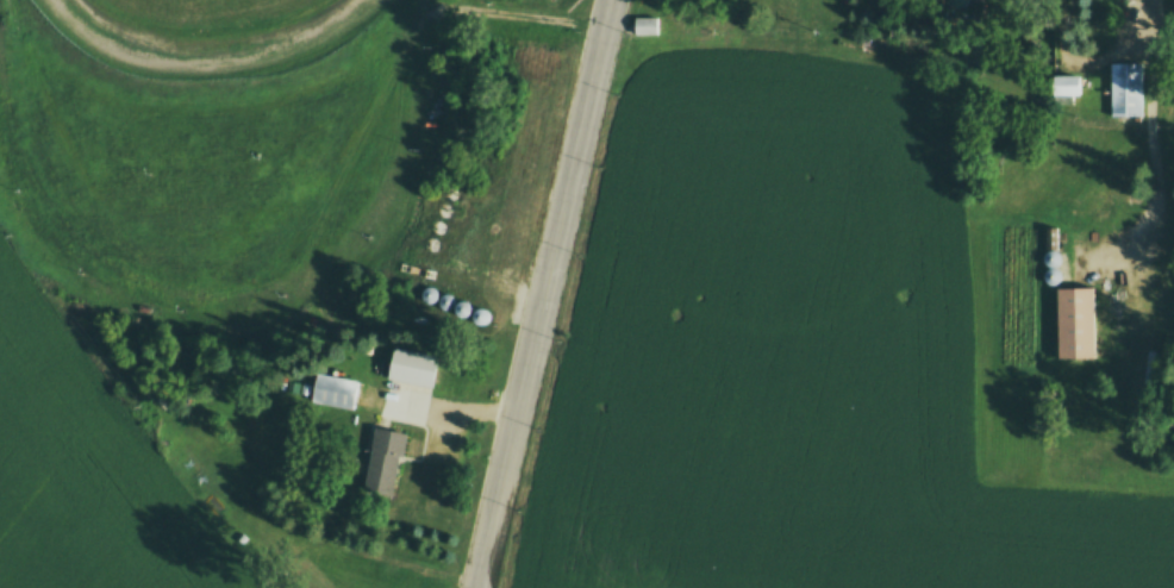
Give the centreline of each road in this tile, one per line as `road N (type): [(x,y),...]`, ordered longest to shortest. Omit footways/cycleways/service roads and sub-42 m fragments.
road 1 (tertiary): [(475,587),(608,0)]

